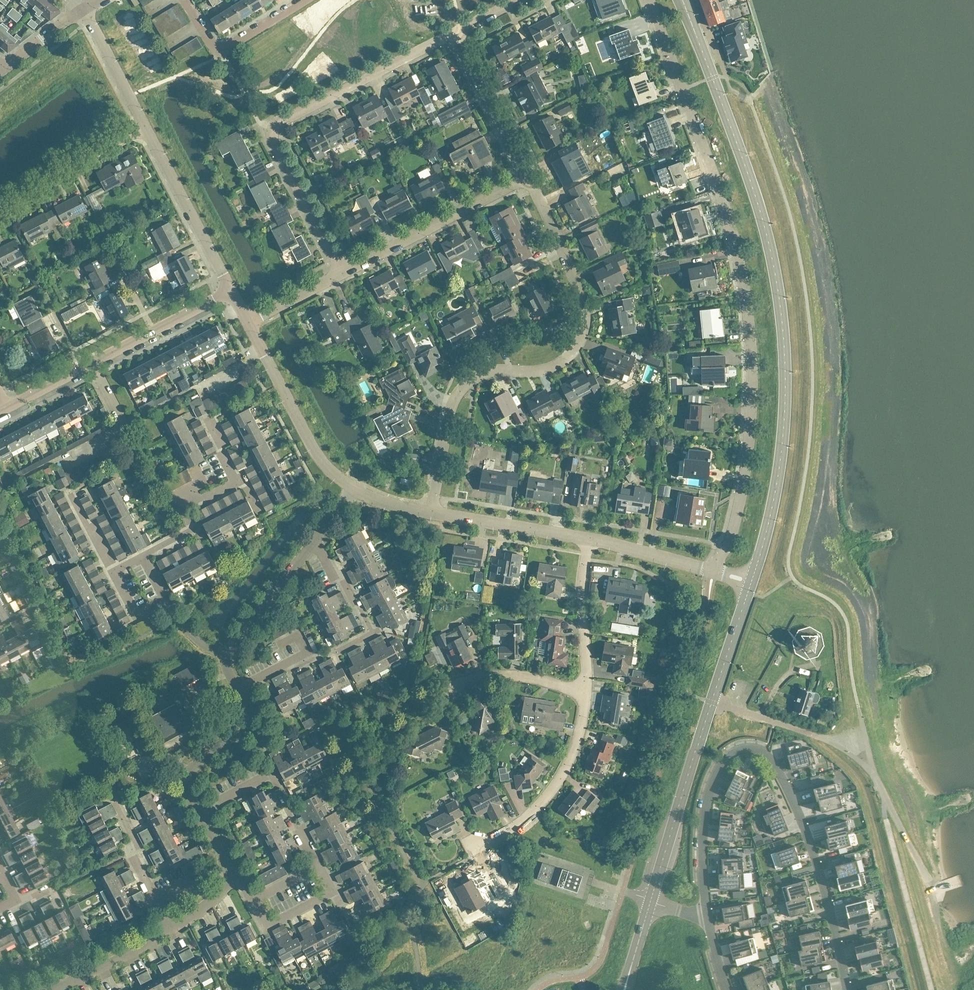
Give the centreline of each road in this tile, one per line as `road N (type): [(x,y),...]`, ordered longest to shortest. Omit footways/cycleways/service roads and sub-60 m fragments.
road 1 (tertiary): [(750,583),(779,468),(778,297),(746,170),(682,0)]
road 2 (unclassified): [(713,570),(734,530),(749,451),(745,303),(727,219),(648,0)]
road 3 (residential): [(709,918),(709,796),(729,755),(754,747),(771,757),(803,824),(846,989)]
road 4 (unclassified): [(429,511),(455,397),(473,377),(492,366),(554,361),(577,343),(581,292),(528,174)]
road 5 (residential): [(336,272),(268,134),(274,123),(451,33)]
road 6 (tertiary): [(649,903),(750,583)]
road 7 (unclassified): [(336,272),(528,174)]
road 8 (residential): [(475,850),(518,822),(565,768),(585,690)]
road 9 (unclassified): [(353,487),(312,449),(247,323)]
road 10 (residential): [(320,865),(274,772),(200,812)]
road 11 (residential): [(230,292),(144,126)]
road 12 (residential): [(0,216),(144,126)]
road 13 (unclassified): [(589,540),(429,511)]
road 14 (residential): [(184,0),(220,50),(306,0)]
road 15 (residential): [(528,174),(451,33)]
road 16 (residential): [(200,812),(186,775),(250,725),(239,689)]
road 17 (unclassified): [(93,364),(230,292)]
road 18 (residential): [(585,690),(589,540)]
road 19 (residential): [(340,650),(372,632),(314,539)]
road 20 (residential): [(227,651),(314,539)]
road 21 (residential): [(60,458),(124,425),(93,364)]
road 22 (residential): [(585,690),(492,675),(448,688)]
road 23 (residential): [(143,555),(193,528),(182,509),(237,482)]
road 24 (residential): [(47,989),(171,927)]
road 25 (residential): [(144,126),(83,8)]
road 26 (residential): [(239,689),(307,652),(297,634),(270,649)]
road 27 (unclassified): [(713,570),(589,540)]

